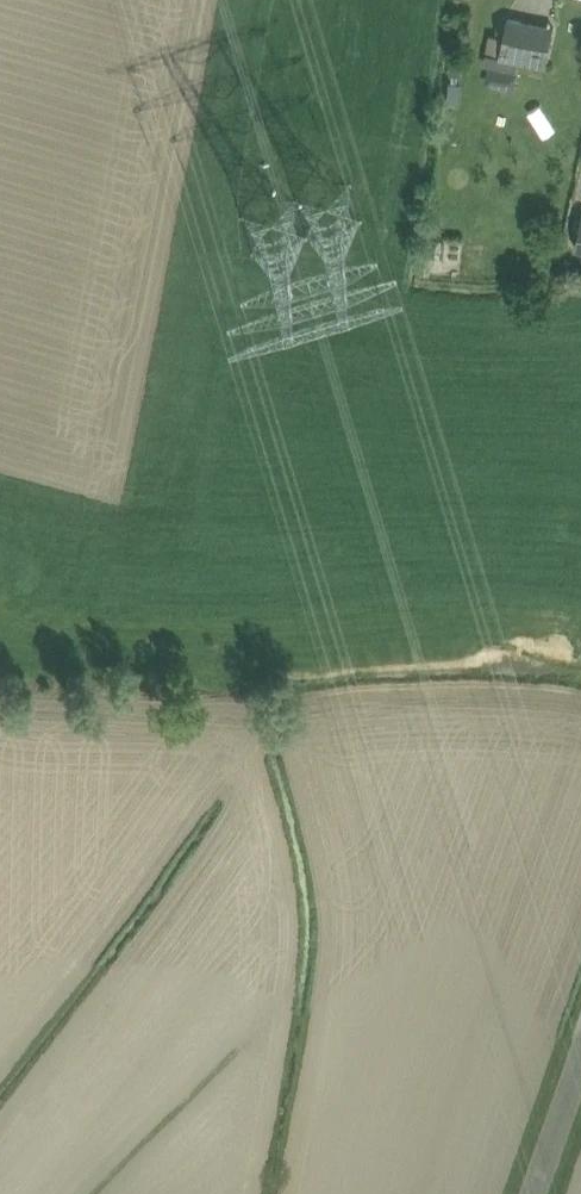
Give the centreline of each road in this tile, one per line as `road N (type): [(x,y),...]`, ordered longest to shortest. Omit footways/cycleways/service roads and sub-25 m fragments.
road 1 (tertiary): [(580,1047),(533,1193)]

